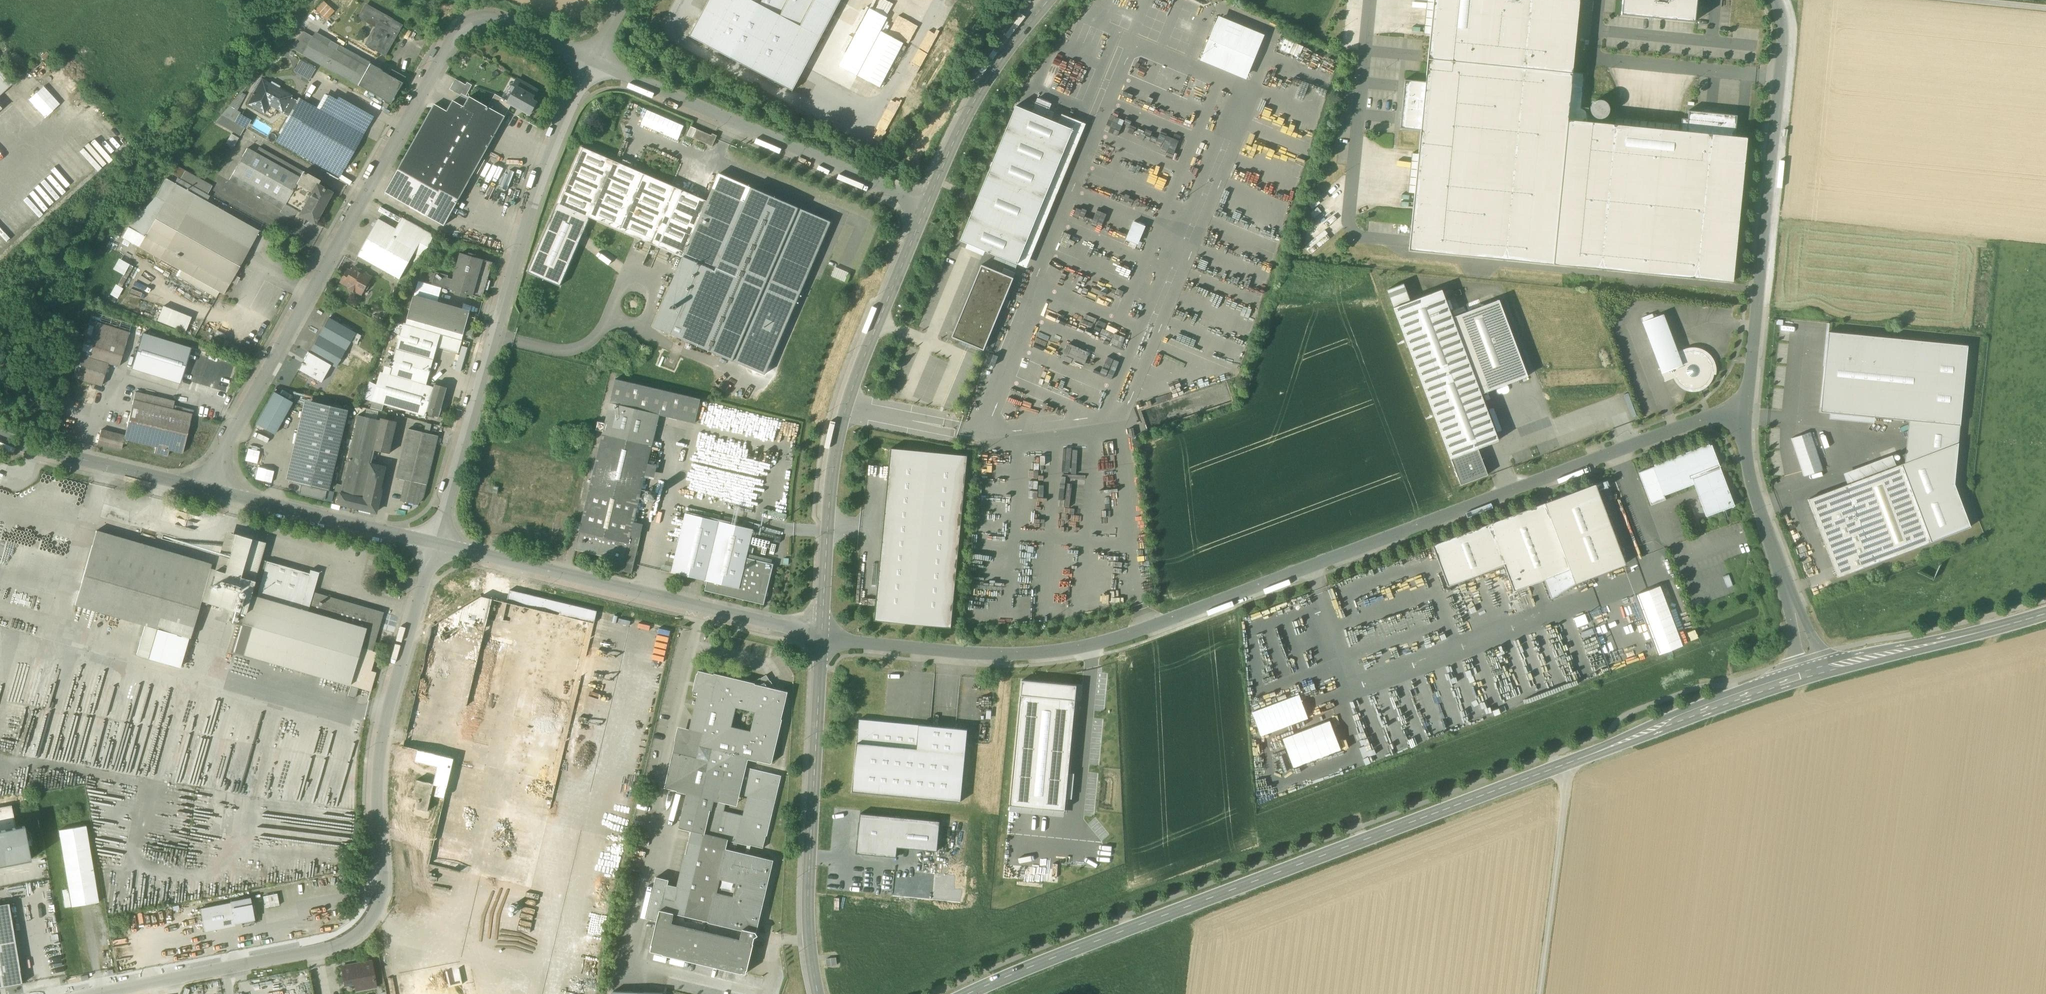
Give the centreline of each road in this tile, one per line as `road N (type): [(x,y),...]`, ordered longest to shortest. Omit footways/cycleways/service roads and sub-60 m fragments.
road 1 (residential): [(821,639),(1011,655),(1114,640),(1733,408)]
road 2 (tertiary): [(970,993),(1814,675)]
road 3 (residential): [(592,60),(496,19),(457,31),(204,489)]
road 4 (residential): [(224,967),(339,945),(378,910),(384,730),(436,544)]
road 5 (residential): [(436,544),(529,216),(592,60)]
road 6 (residential): [(926,208),(846,405),(821,639)]
road 7 (residential): [(1733,408),(1748,393),(1782,50),(1774,0)]
road 8 (residential): [(436,544),(821,639)]
road 9 (residential): [(926,208),(592,60)]
road 10 (residential): [(821,639),(808,885),(818,993)]
road 11 (residential): [(1814,675),(1733,408)]
road 12 (residential): [(1049,0),(988,77),(926,208)]
road 13 (residential): [(204,489),(436,544)]
road 14 (tertiary): [(1814,675),(2045,616)]
road 15 (track): [(1539,993),(1567,763)]
road 16 (residential): [(0,437),(204,489)]
road 17 (residential): [(89,993),(224,967)]

